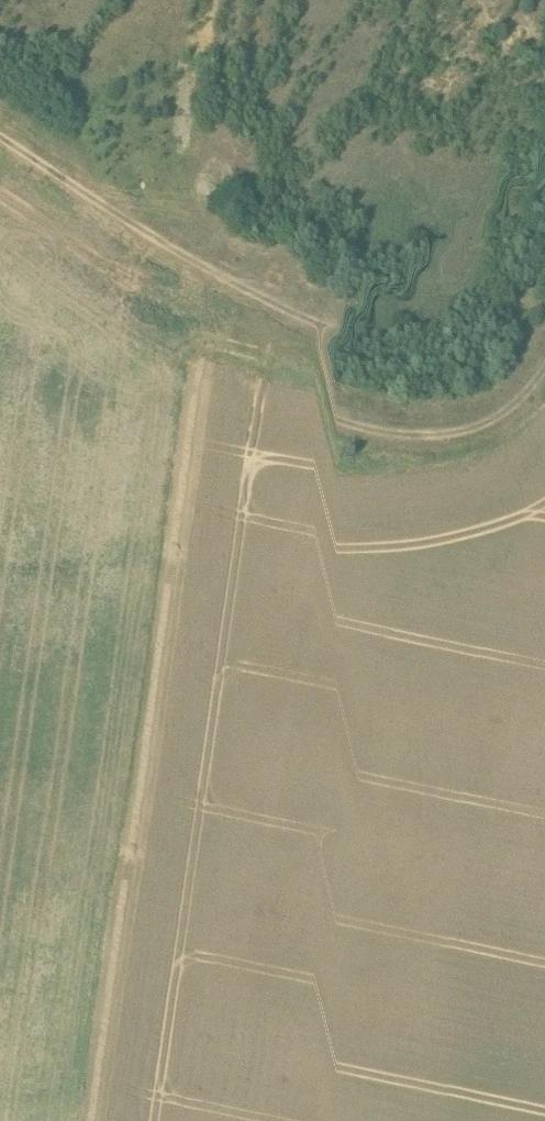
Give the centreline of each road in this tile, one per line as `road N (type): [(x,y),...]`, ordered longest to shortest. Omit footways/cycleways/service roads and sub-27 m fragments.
road 1 (track): [(0,213),(185,333),(357,414),(405,423),(469,421),(511,403),(544,366)]

